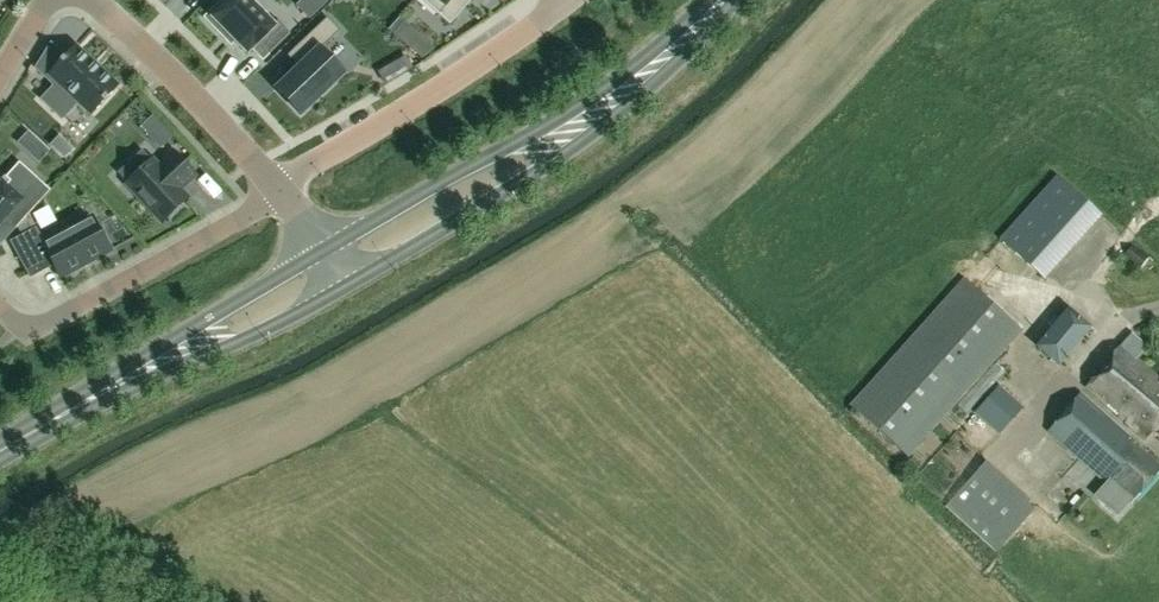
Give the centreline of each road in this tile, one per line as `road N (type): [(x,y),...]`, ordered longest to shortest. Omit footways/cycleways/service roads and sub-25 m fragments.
road 1 (secondary): [(350,284),(610,118),(679,57),(726,0)]
road 2 (secondary): [(720,0),(591,97),(324,250)]
road 3 (residential): [(568,0),(281,194)]
road 4 (secondary): [(50,426),(254,336),(350,284)]
road 5 (secondary): [(324,250),(117,372),(50,426)]
road 6 (residential): [(281,194),(30,333),(0,308)]
road 7 (residential): [(91,0),(172,73),(281,194)]

